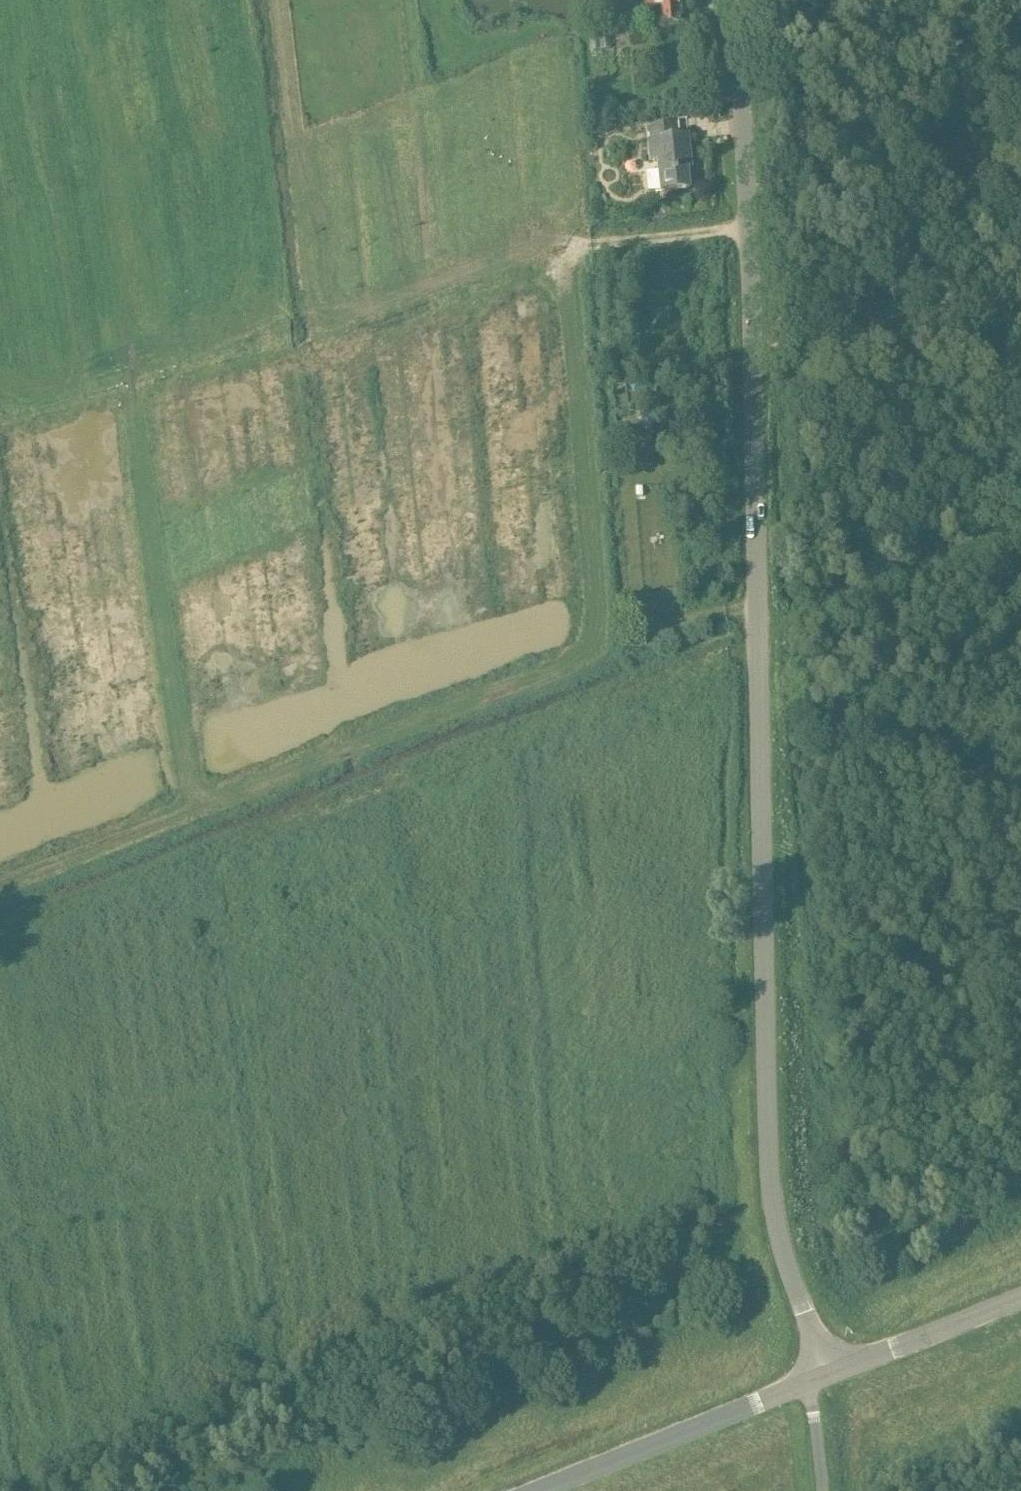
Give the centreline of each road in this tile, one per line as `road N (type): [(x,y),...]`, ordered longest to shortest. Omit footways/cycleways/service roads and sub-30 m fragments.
road 1 (tertiary): [(812,1377),(806,1316),(774,1206),(730,0)]
road 2 (track): [(0,882),(597,655),(568,254),(595,242),(744,231)]
road 3 (track): [(282,825),(688,660),(756,655)]
road 4 (tertiary): [(541,1490),(812,1377)]
road 5 (tertiary): [(812,1377),(1020,1295)]

